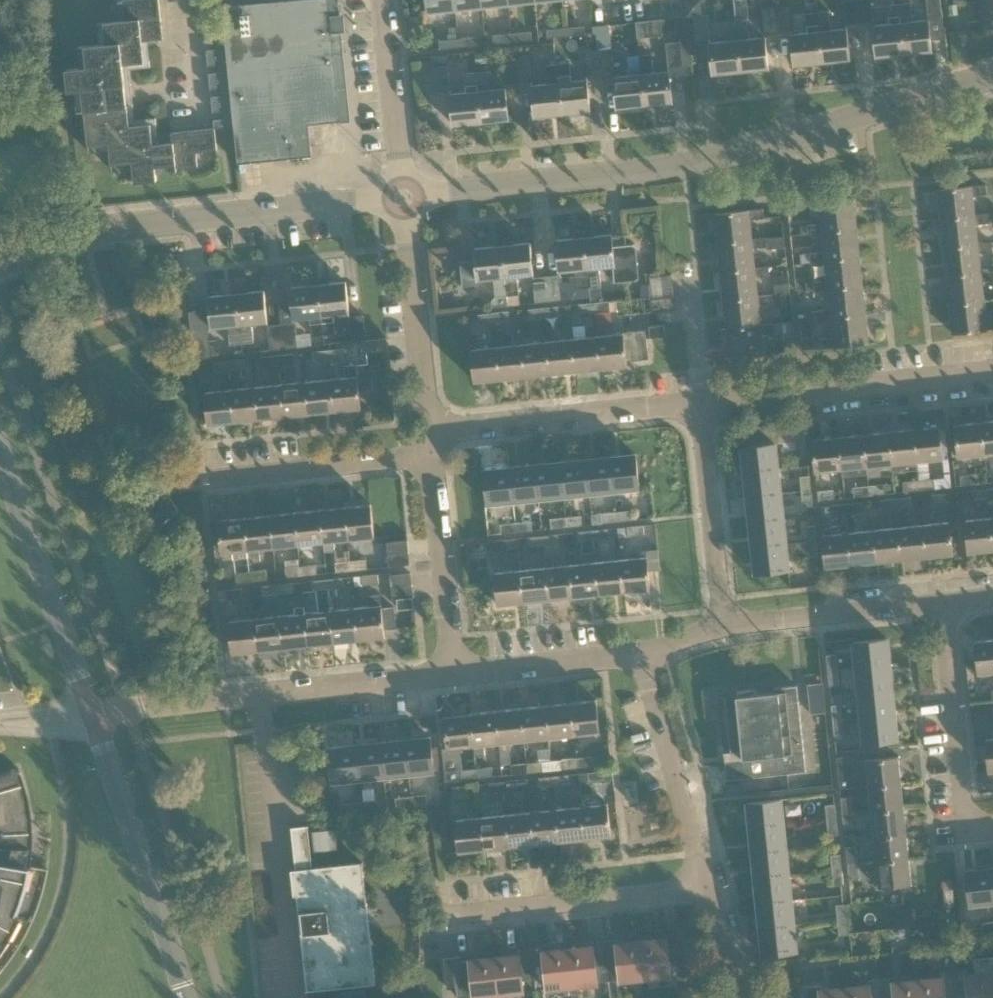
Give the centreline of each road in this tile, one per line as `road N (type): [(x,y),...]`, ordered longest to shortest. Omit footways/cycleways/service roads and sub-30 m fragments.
road 1 (unclassified): [(403,197),(686,165),(992,74)]
road 2 (unclassified): [(0,261),(87,234),(403,197)]
road 3 (residential): [(93,715),(453,673)]
road 4 (tertiary): [(185,997),(93,715)]
road 5 (residential): [(699,404),(992,372)]
road 6 (tertiary): [(93,715),(0,451)]
road 7 (residential): [(430,429),(699,404)]
road 8 (residential): [(174,483),(432,455)]
road 9 (residential): [(450,916),(706,890)]
road 10 (residential): [(706,890),(640,652)]
road 11 (residential): [(992,831),(973,827),(967,810),(944,604)]
road 12 (residential): [(430,429),(403,197)]
road 13 (residential): [(727,626),(699,404)]
road 14 (residential): [(453,673),(432,455)]
road 15 (residential): [(727,626),(944,604)]
road 16 (residential): [(403,197),(387,0)]
road 17 (residential): [(453,673),(640,652)]
road 18 (residential): [(190,0),(201,121)]

